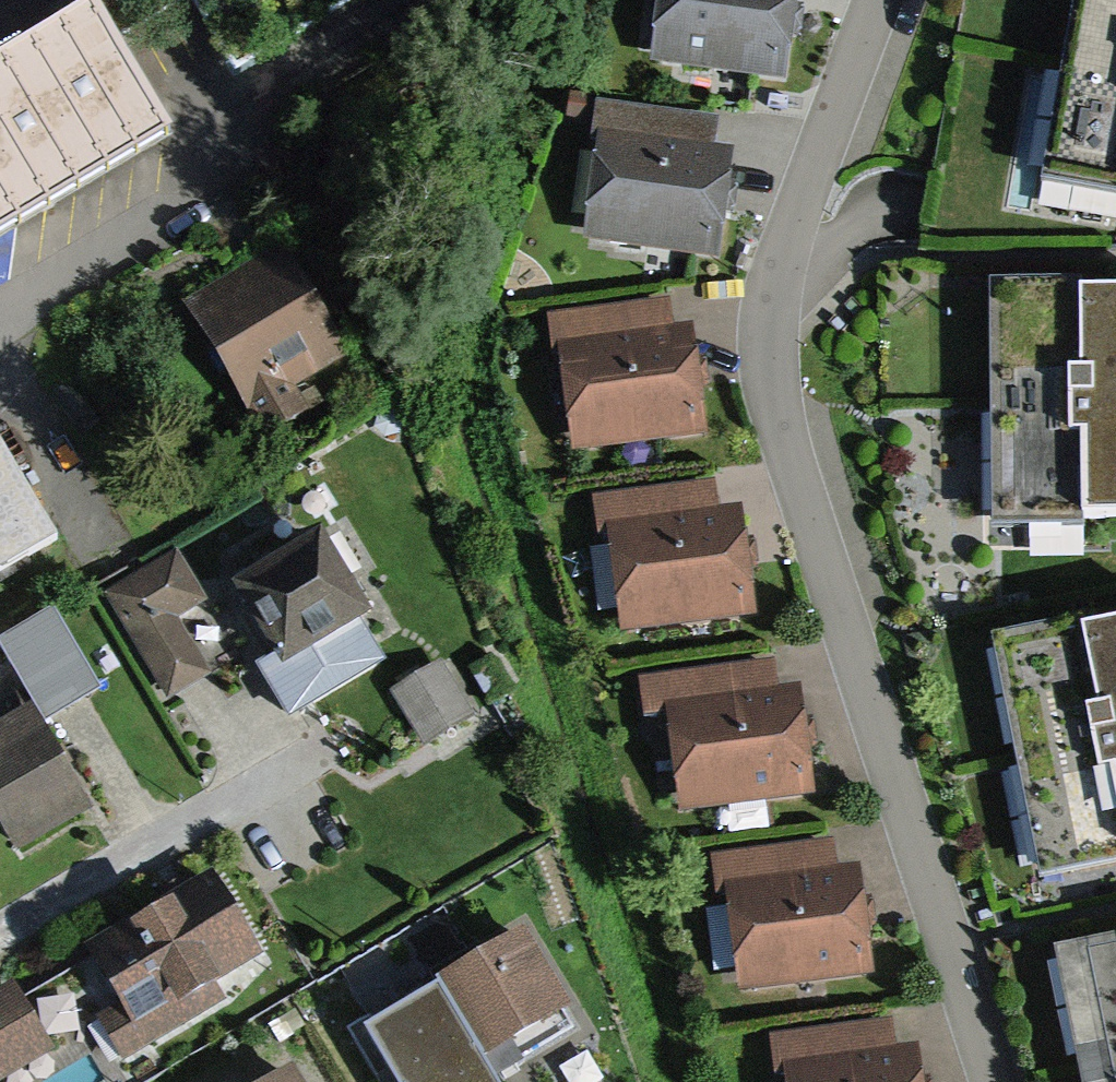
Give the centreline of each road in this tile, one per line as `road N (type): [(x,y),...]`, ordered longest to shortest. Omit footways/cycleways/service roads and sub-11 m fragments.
road 1 (residential): [(991,1081),(762,341),(776,271),(877,0)]

